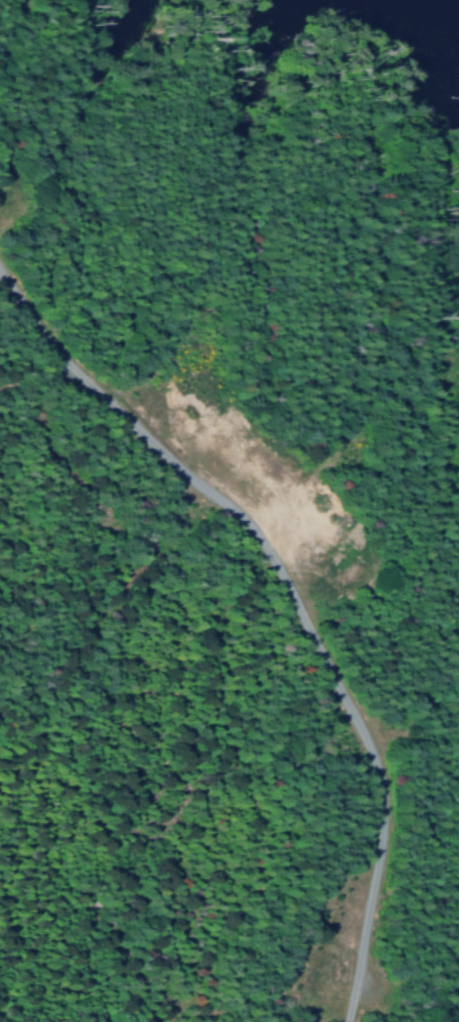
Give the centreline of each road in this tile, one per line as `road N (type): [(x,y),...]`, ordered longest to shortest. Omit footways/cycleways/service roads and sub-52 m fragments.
road 1 (track): [(345,1021),(382,826),(381,784),(356,719),(251,525),(74,372),(0,271)]

